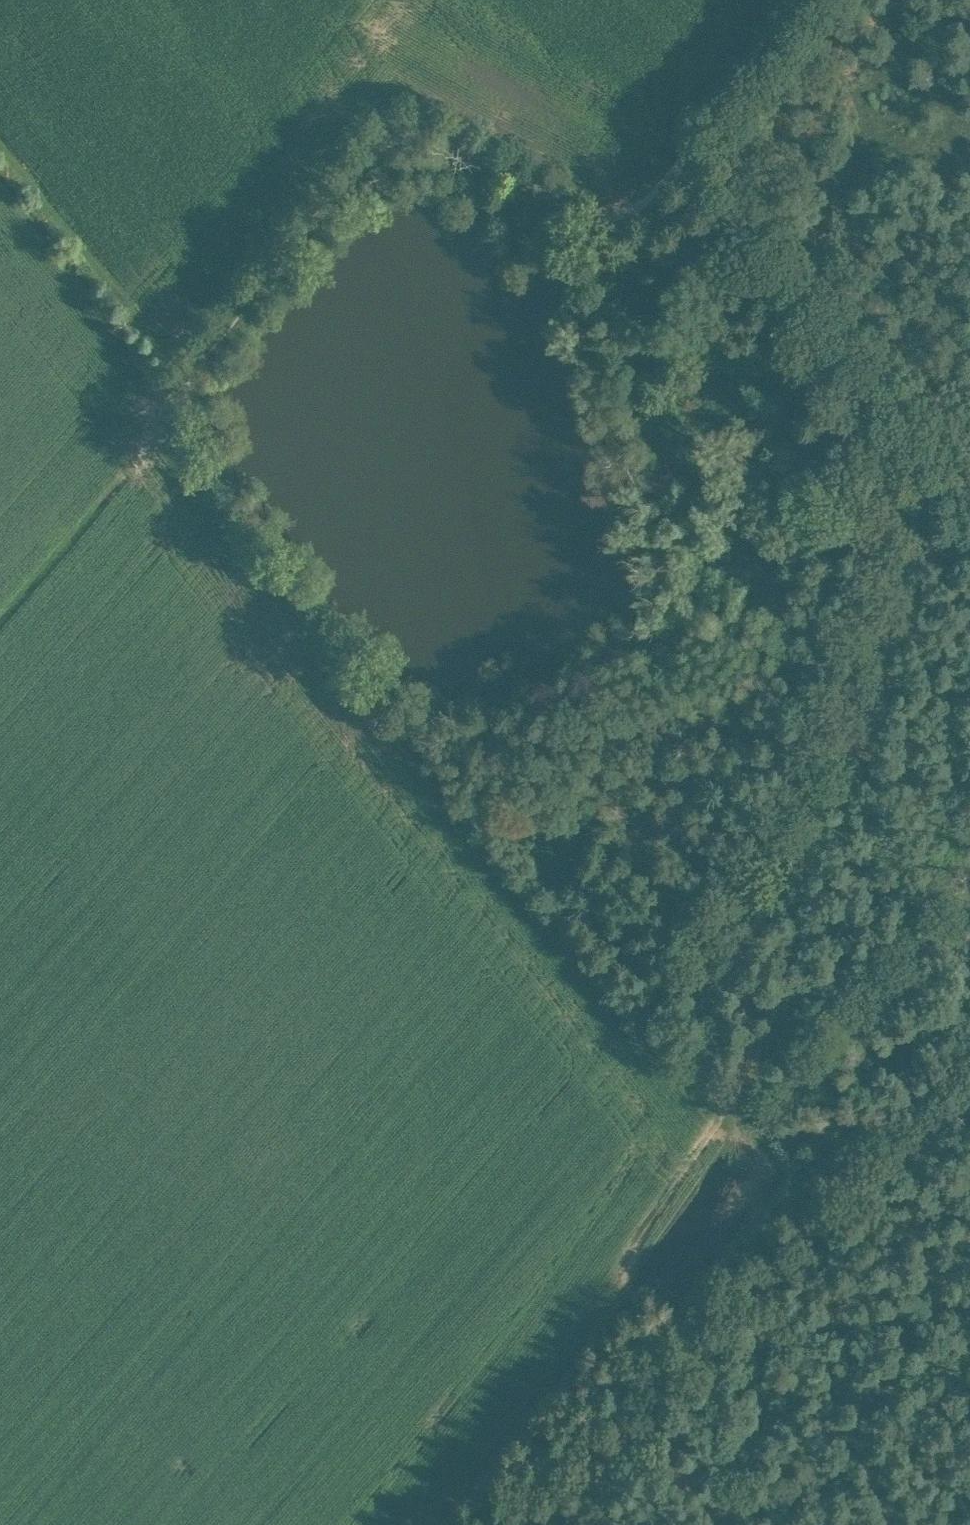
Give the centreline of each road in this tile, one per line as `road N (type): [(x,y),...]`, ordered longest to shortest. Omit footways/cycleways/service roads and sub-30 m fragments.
road 1 (unclassified): [(679,163),(799,0)]

